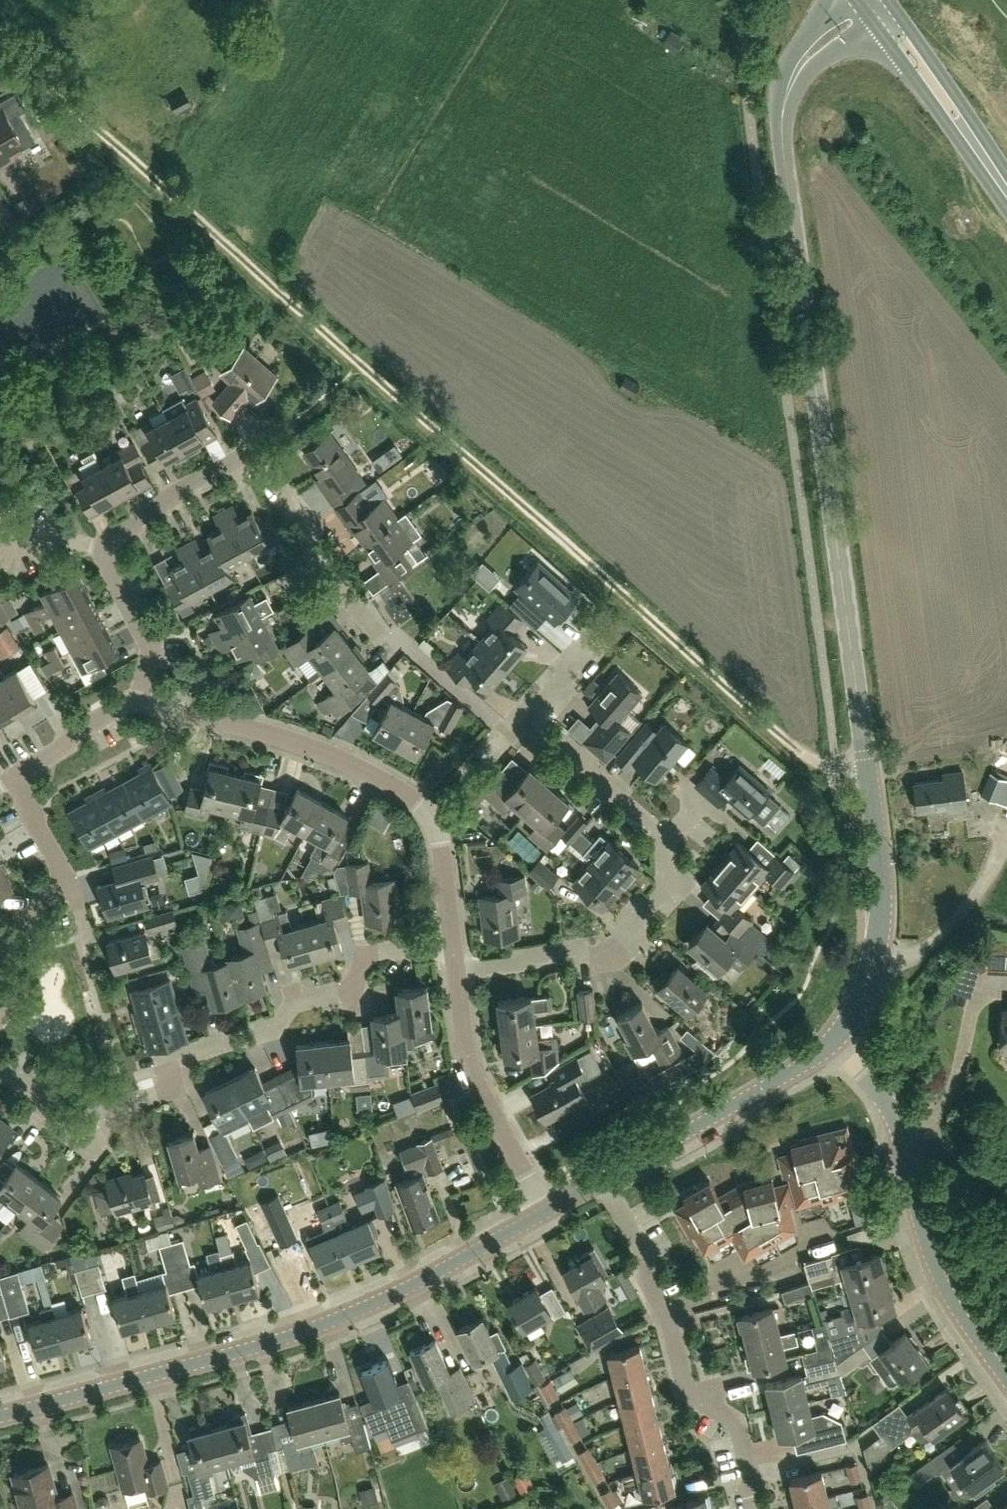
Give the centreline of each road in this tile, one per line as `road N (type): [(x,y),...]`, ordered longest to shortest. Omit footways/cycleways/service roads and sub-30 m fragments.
road 1 (track): [(837,764),(772,731),(0,45)]
road 2 (tertiary): [(832,1043),(871,974),(881,881),(784,154),(788,93)]
road 3 (tertiary): [(0,1417),(320,1326),(547,1210)]
road 4 (residential): [(105,546),(166,508),(179,490),(233,461),(259,459),(311,523),(309,541),(378,635),(409,646),(500,726),(529,724)]
road 5 (residential): [(0,1066),(38,1095),(49,1120),(94,1146),(138,1101),(165,1092),(189,1056),(278,1027),(293,1004),(349,988),(366,956),(456,941)]
road 6 (residential): [(746,1498),(751,1476),(739,1427),(687,1387),(669,1323),(644,1273),(646,1256),(606,1177)]
road 7 (residential): [(439,838),(418,803),(344,761),(138,701)]
road 8 (residential): [(459,969),(584,959),(608,950),(667,890),(667,848)]
road 9 (unclassified): [(1006,1379),(942,1282),(903,1140)]
road 10 (tertiary): [(606,1177),(832,1043)]
road 11 (residential): [(547,1210),(473,1074),(459,969)]
road 12 (primary): [(1006,184),(891,0)]
road 13 (primary): [(876,26),(1006,196)]
road 14 (residential): [(667,848),(529,724)]
road 15 (residential): [(138,701),(151,653),(147,635),(105,546)]
road 16 (residential): [(0,1015),(8,1004),(4,952),(61,880)]
road 17 (residential): [(22,773),(66,747),(67,735),(138,701)]
road 18 (unclassified): [(903,1140),(890,1107),(832,1043)]
road 19 (unclassified): [(1006,1194),(939,1142),(903,1140)]

